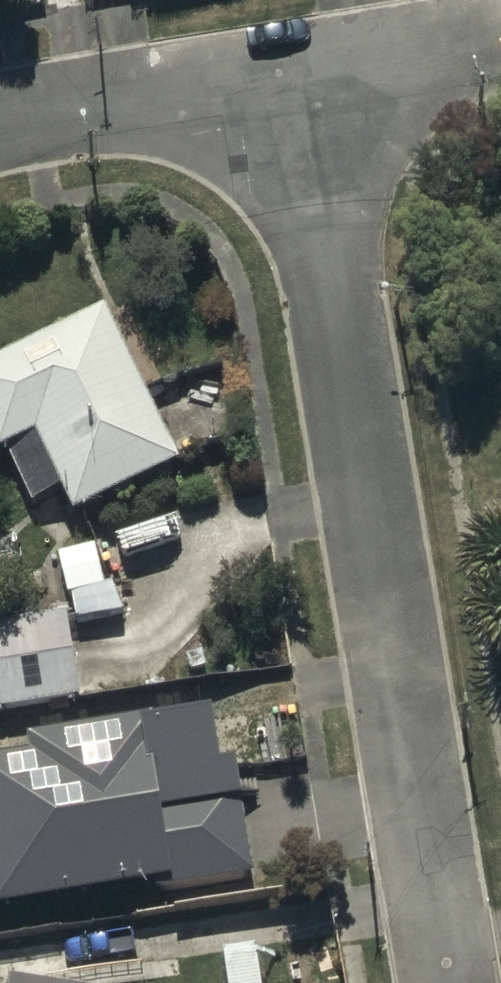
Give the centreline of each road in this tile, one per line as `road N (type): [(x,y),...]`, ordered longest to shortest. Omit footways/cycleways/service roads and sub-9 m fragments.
road 1 (residential): [(446,982),(299,72)]
road 2 (residential): [(299,72),(0,120)]
road 3 (residential): [(500,37),(299,72)]

